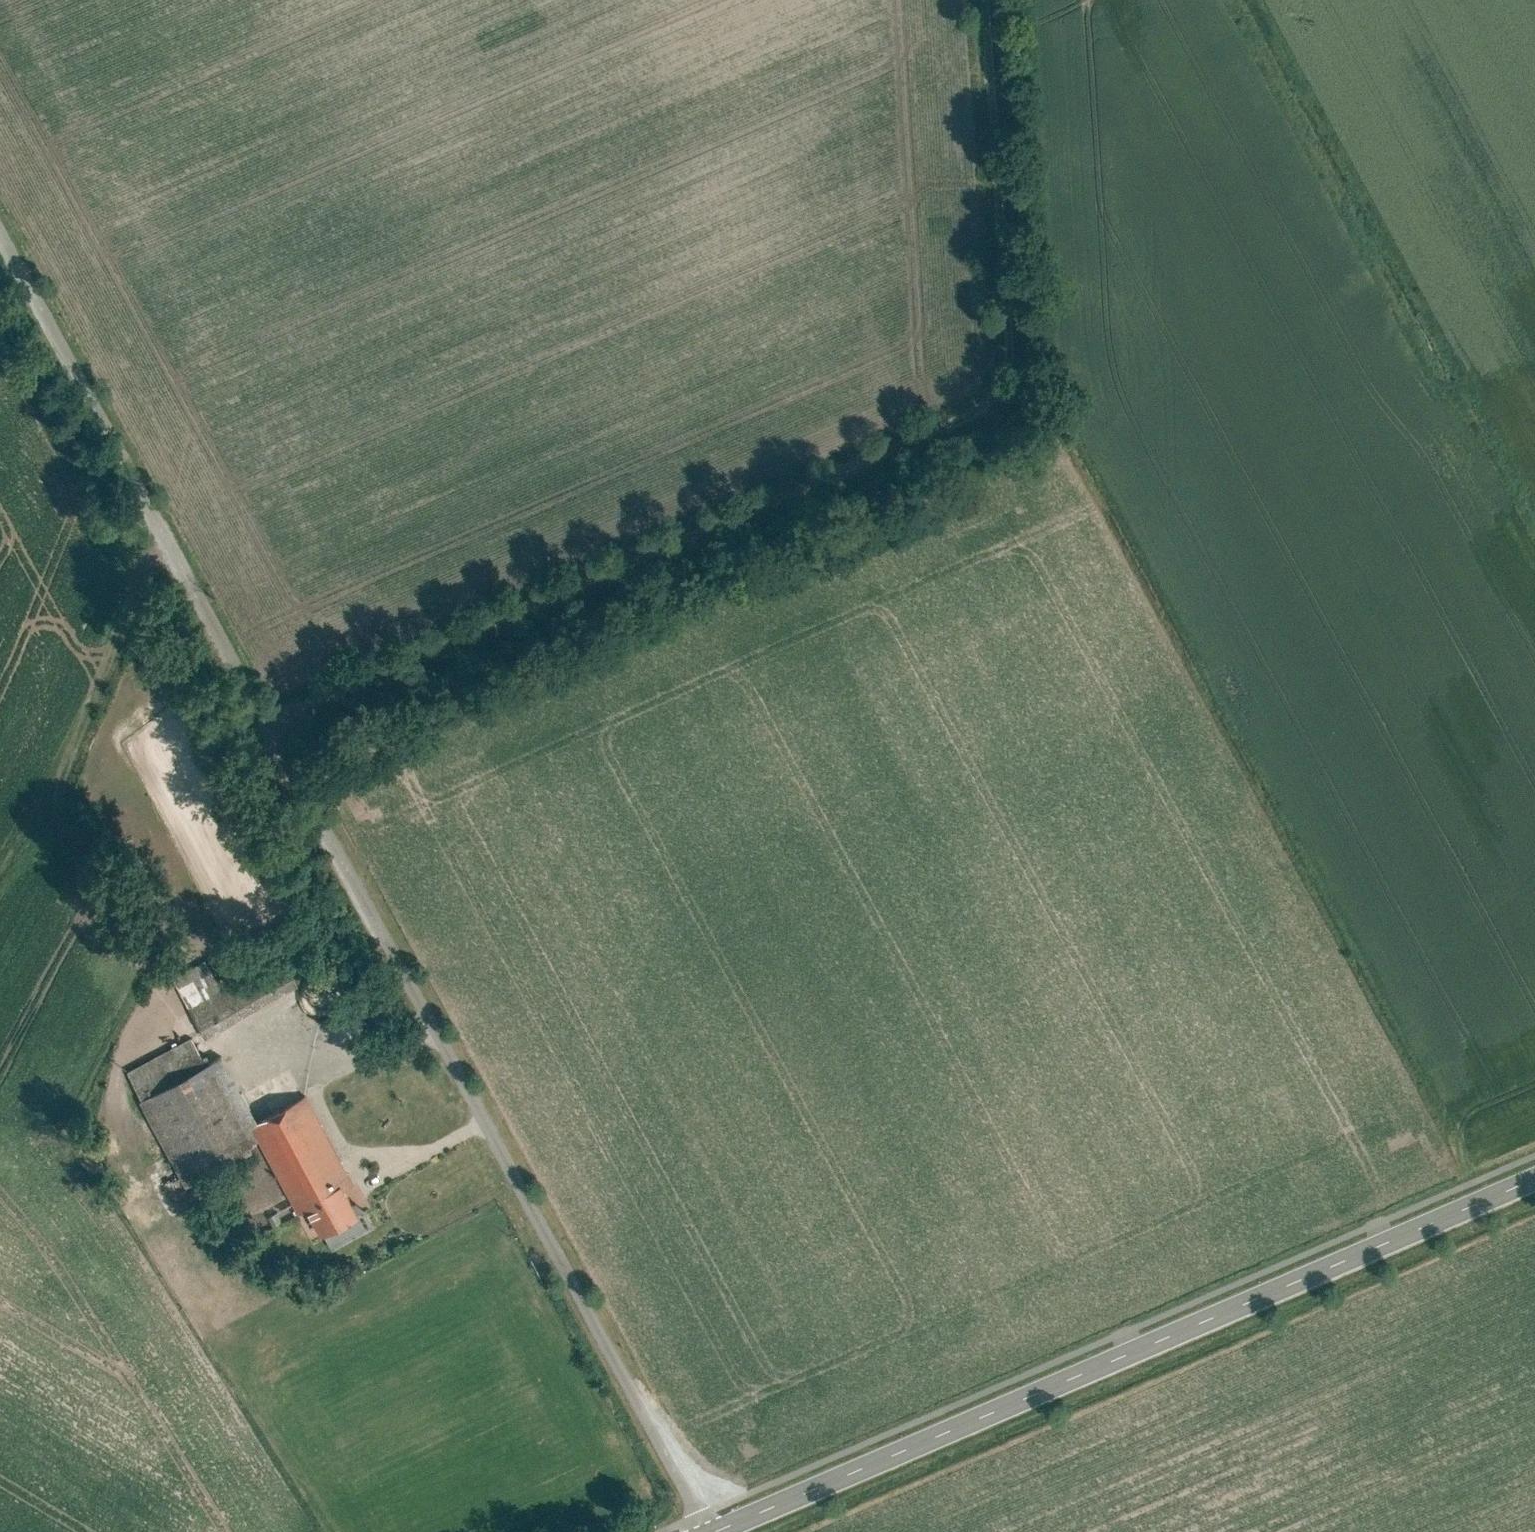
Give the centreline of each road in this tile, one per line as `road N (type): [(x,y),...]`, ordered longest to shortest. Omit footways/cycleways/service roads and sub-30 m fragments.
road 1 (unclassified): [(704,1531),(292,741),(0,208)]
road 2 (track): [(986,0),(1013,364),(292,741)]
road 3 (tertiary): [(1534,1178),(714,1531)]

